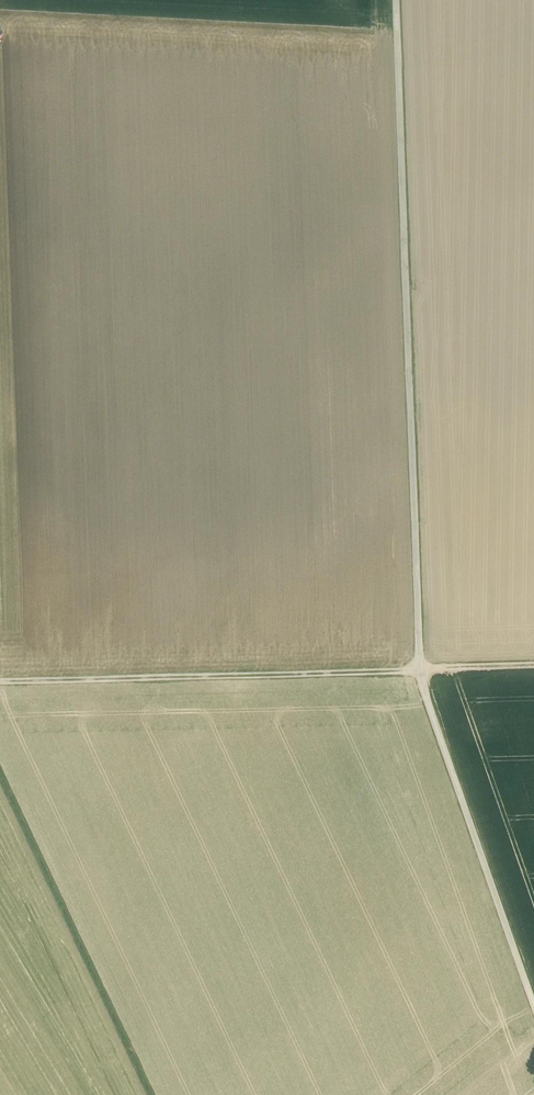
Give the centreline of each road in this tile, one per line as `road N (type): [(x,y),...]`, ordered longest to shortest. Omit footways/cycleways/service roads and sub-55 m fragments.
road 1 (track): [(533,664),(420,668),(397,0)]
road 2 (unclassified): [(533,1002),(420,668),(0,680)]

